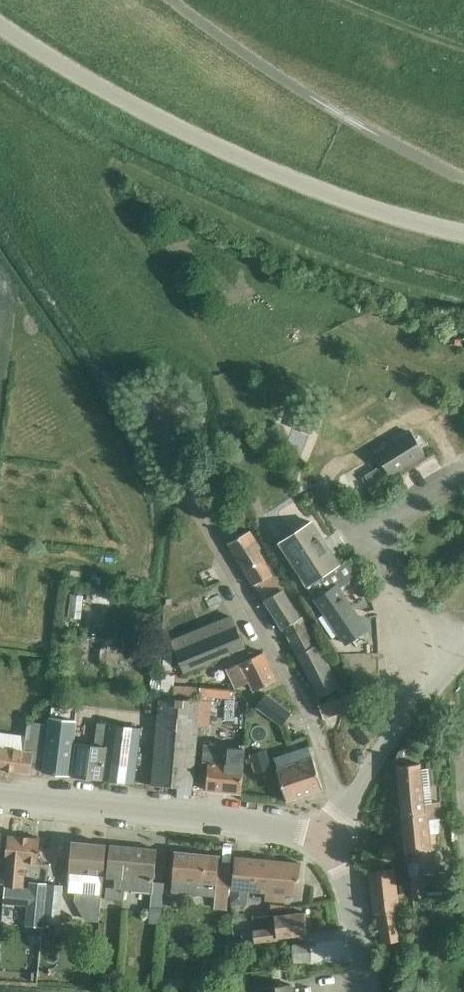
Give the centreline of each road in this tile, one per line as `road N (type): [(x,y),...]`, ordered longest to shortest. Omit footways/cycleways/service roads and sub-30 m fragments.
road 1 (unclassified): [(463,234),(293,184),(81,76),(0,25)]
road 2 (residential): [(343,813),(305,705),(165,451),(166,416)]
road 3 (tertiary): [(321,845),(286,831),(0,796)]
road 4 (residential): [(343,813),(399,727),(463,651)]
road 5 (tertiary): [(367,991),(348,885),(321,845)]
road 6 (track): [(463,52),(339,0)]

